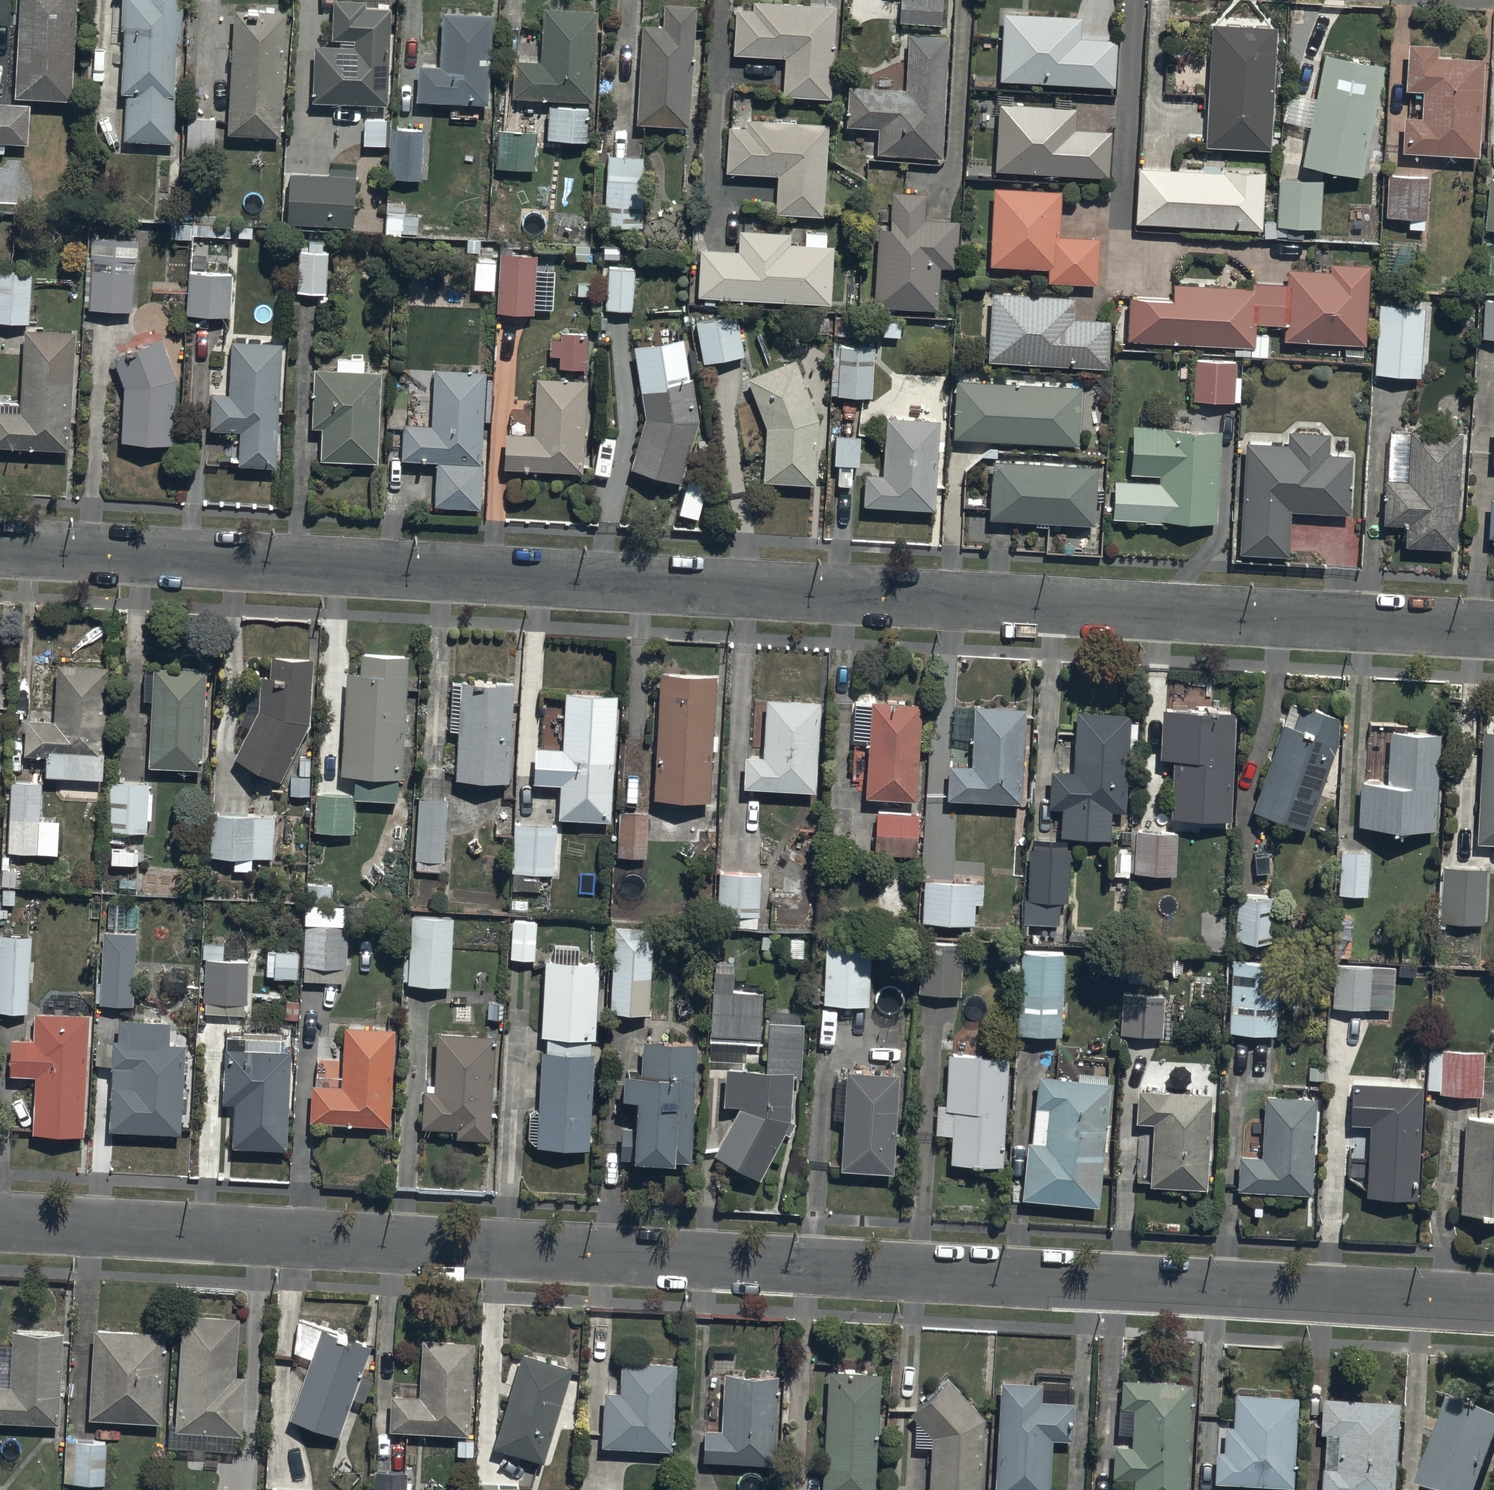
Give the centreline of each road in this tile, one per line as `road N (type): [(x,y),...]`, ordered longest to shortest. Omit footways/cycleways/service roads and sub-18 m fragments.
road 1 (residential): [(0,549),(1493,631)]
road 2 (residential): [(0,1221),(1493,1302)]

